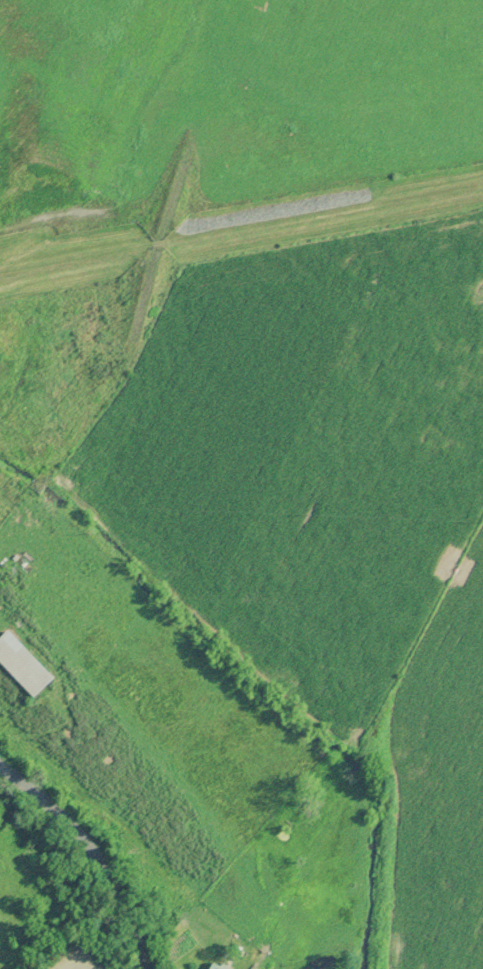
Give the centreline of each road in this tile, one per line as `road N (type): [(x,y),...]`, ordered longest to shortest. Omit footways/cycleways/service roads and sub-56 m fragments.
road 1 (tertiary): [(0,774),(95,846),(157,968)]

